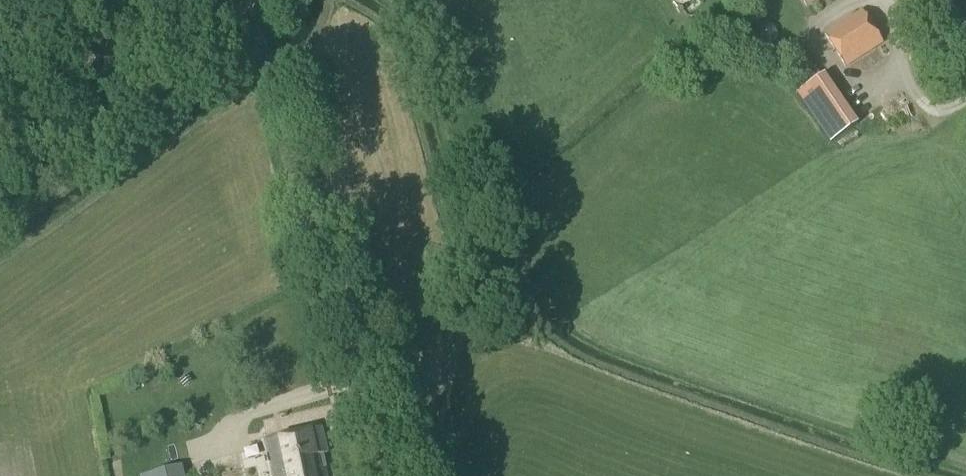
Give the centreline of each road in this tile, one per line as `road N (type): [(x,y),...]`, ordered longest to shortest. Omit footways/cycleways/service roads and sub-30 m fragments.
road 1 (secondary): [(395,475),(288,139),(231,0)]

